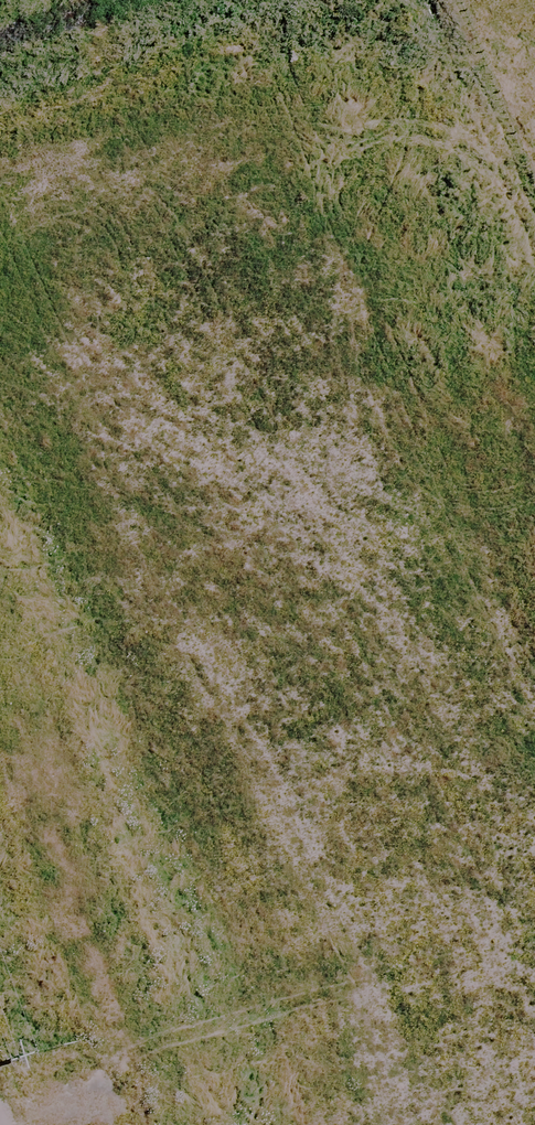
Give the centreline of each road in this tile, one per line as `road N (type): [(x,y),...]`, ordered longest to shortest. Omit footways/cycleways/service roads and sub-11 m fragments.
road 1 (secondary): [(55,0),(433,1124)]
road 2 (secondary): [(227,1124),(0,447)]

